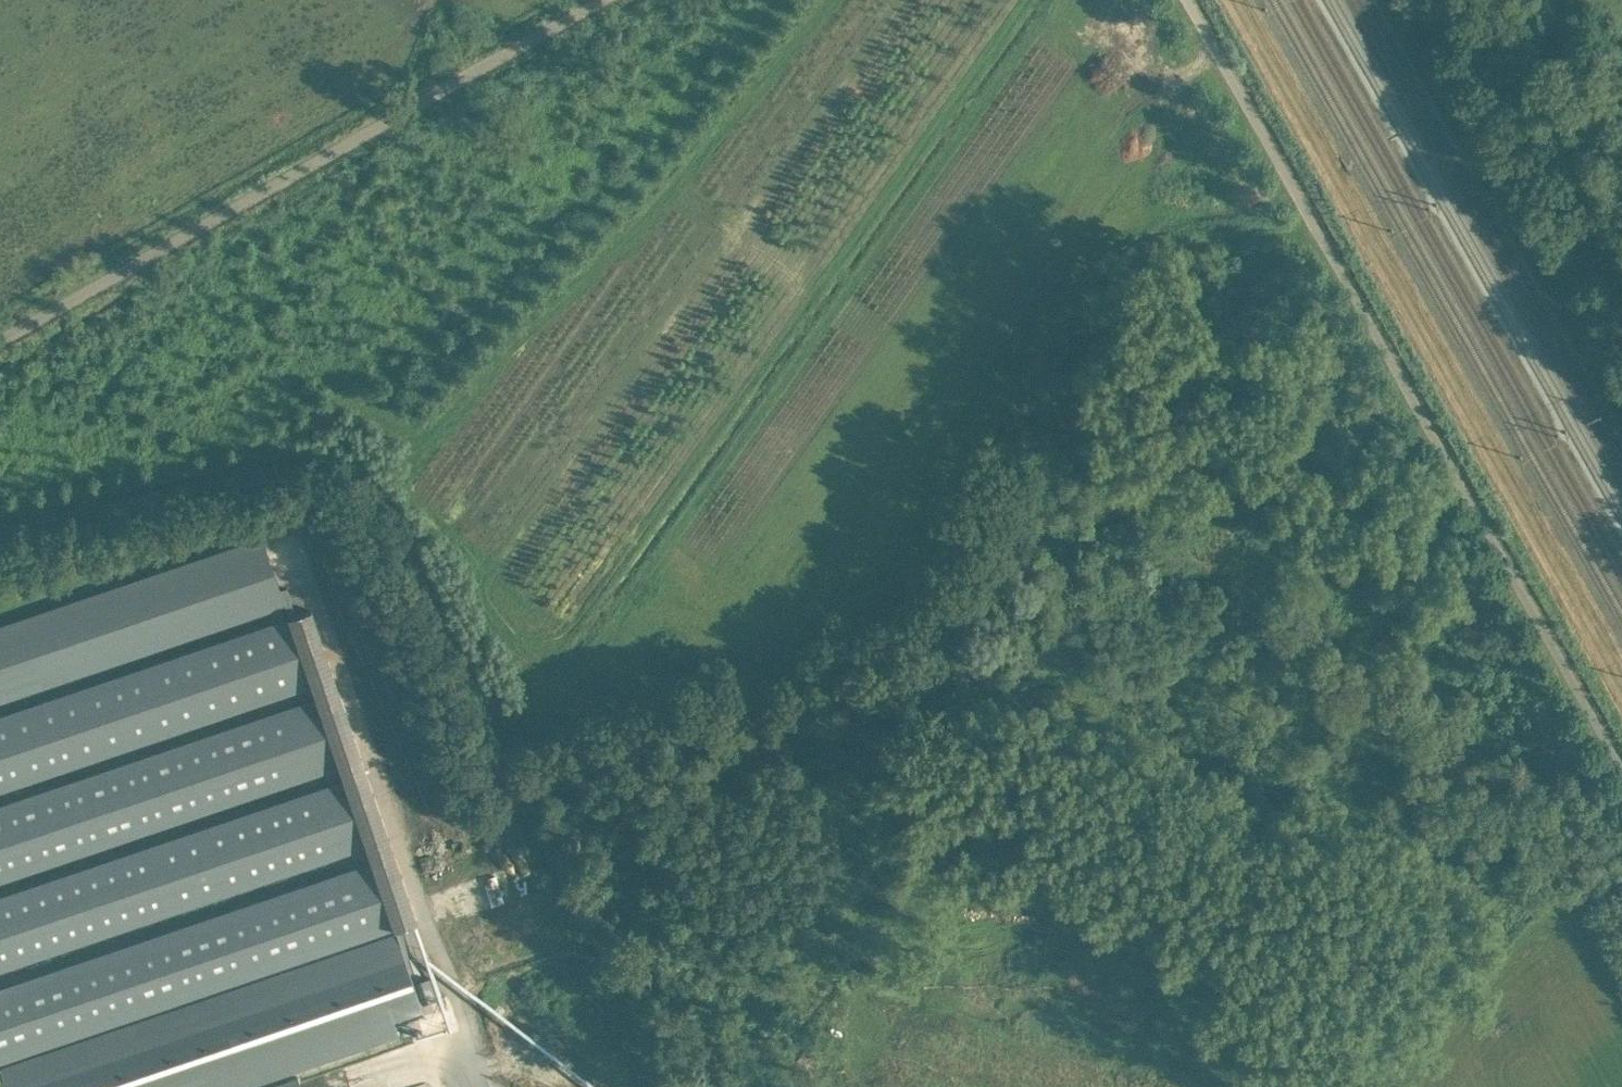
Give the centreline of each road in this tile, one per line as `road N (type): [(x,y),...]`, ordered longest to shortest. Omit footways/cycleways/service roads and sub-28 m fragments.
road 1 (unclassified): [(1621,765),(1188,0)]
road 2 (unclassified): [(0,342),(605,0)]
road 3 (track): [(1621,348),(1422,0)]

